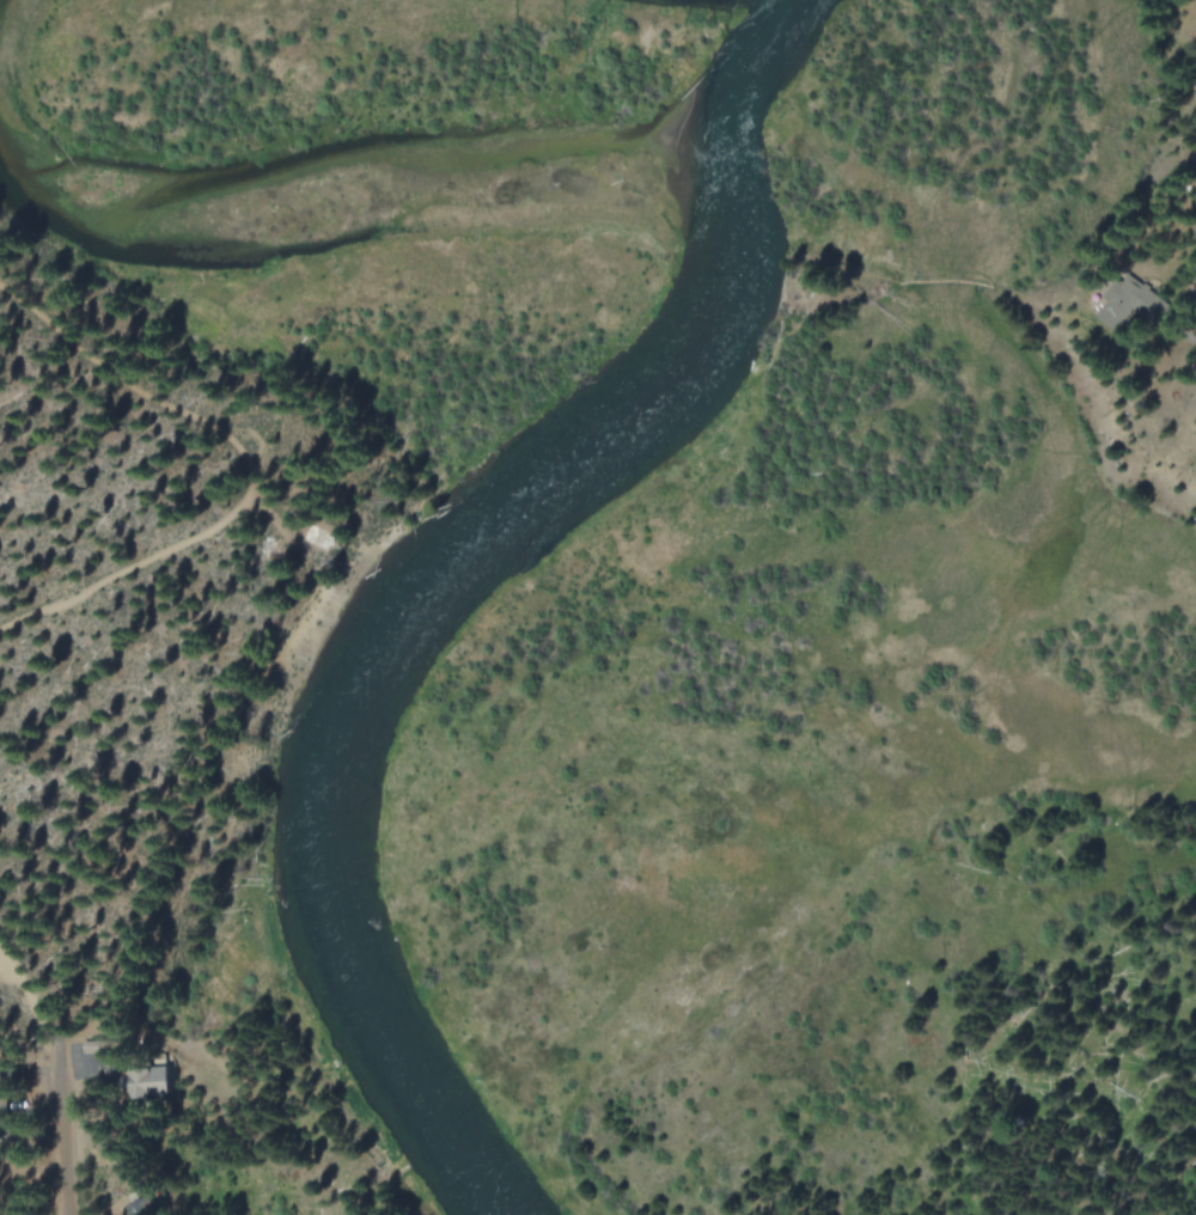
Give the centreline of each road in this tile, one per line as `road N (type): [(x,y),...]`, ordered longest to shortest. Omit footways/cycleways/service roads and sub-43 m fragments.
road 1 (residential): [(65,1214),(54,1044)]

